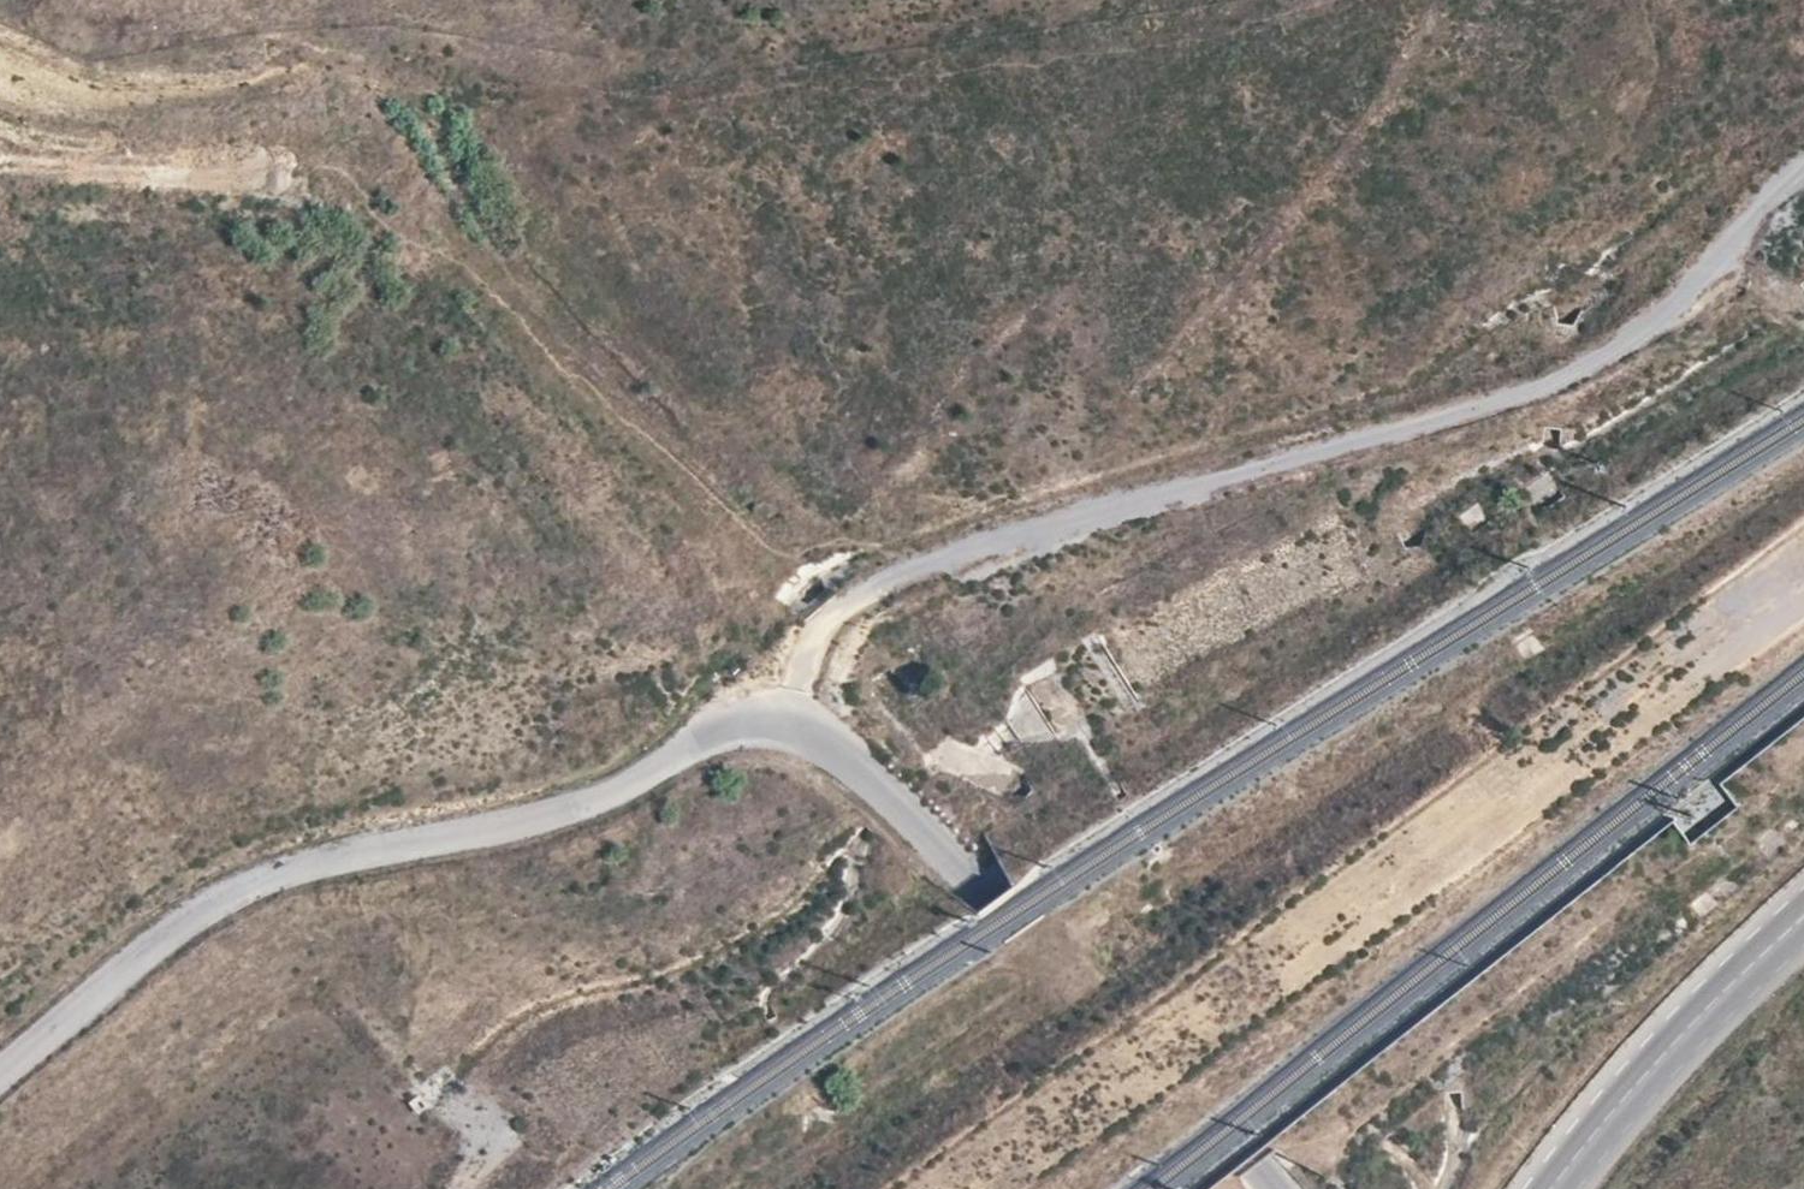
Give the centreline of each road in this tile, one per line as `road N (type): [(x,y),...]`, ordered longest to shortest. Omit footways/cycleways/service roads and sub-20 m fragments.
road 1 (unclassified): [(0,1083),(175,928),(267,874),(421,830),(523,819),(653,771),(770,675),(992,887),(1271,1188)]
road 2 (tertiary): [(1553,1188),(1626,1082),(1803,914)]

